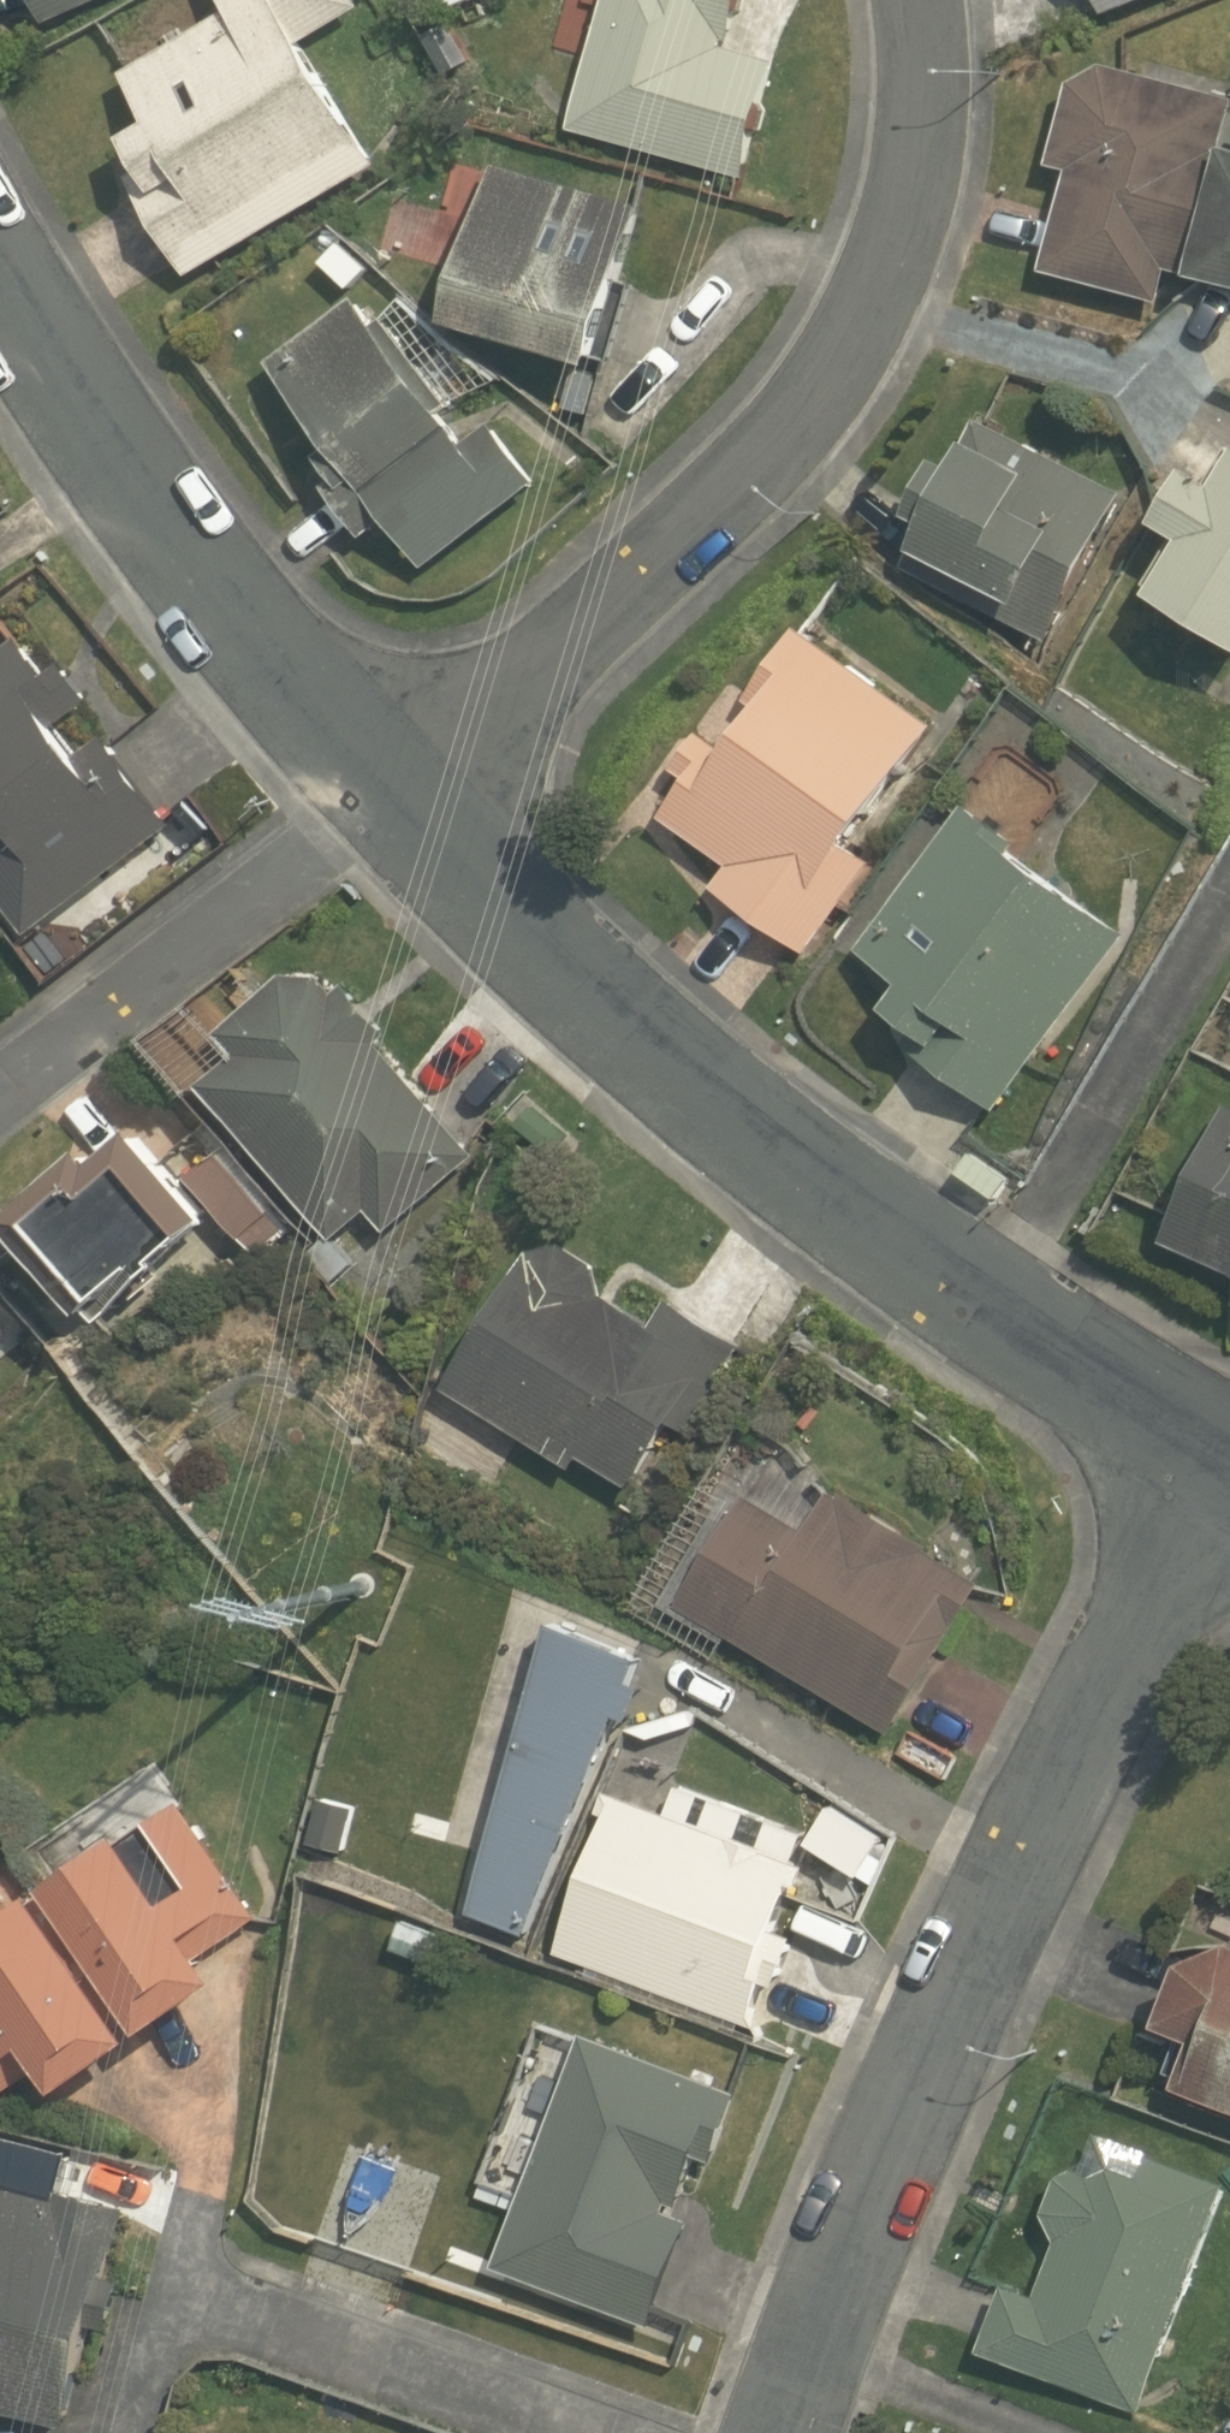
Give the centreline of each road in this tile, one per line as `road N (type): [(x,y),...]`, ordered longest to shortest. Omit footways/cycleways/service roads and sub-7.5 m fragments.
road 1 (residential): [(420,750),(766,467),(855,349),(909,235),(939,113),(929,0)]
road 2 (residential): [(1229,1623),(996,2037),(863,2369)]
road 3 (residential): [(992,1277),(730,1067),(420,750)]
road 4 (residential): [(420,750),(147,423),(0,168)]
road 5 (residential): [(420,750),(306,819),(0,1082)]
road 6 (residential): [(563,2432),(224,2319),(178,2329),(147,2373),(131,2432)]
road 7 (residential): [(992,1277),(1229,886)]
road 8 (residential): [(1229,1446),(992,1277)]
road 9 (residential): [(1012,2432),(863,2369)]

